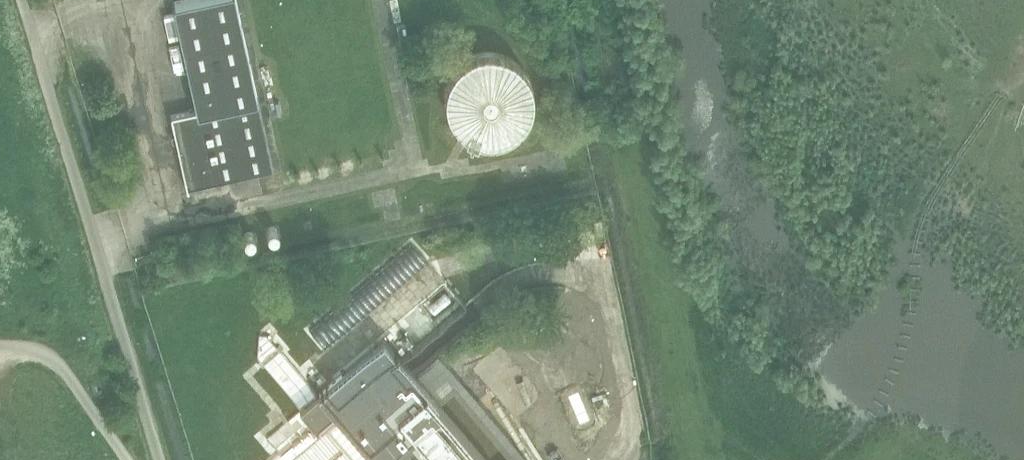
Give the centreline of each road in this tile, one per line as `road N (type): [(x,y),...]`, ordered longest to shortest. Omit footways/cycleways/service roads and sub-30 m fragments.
road 1 (unclassified): [(157,459),(22,0)]
road 2 (track): [(1023,69),(926,212),(902,355),(873,420),(830,459)]

